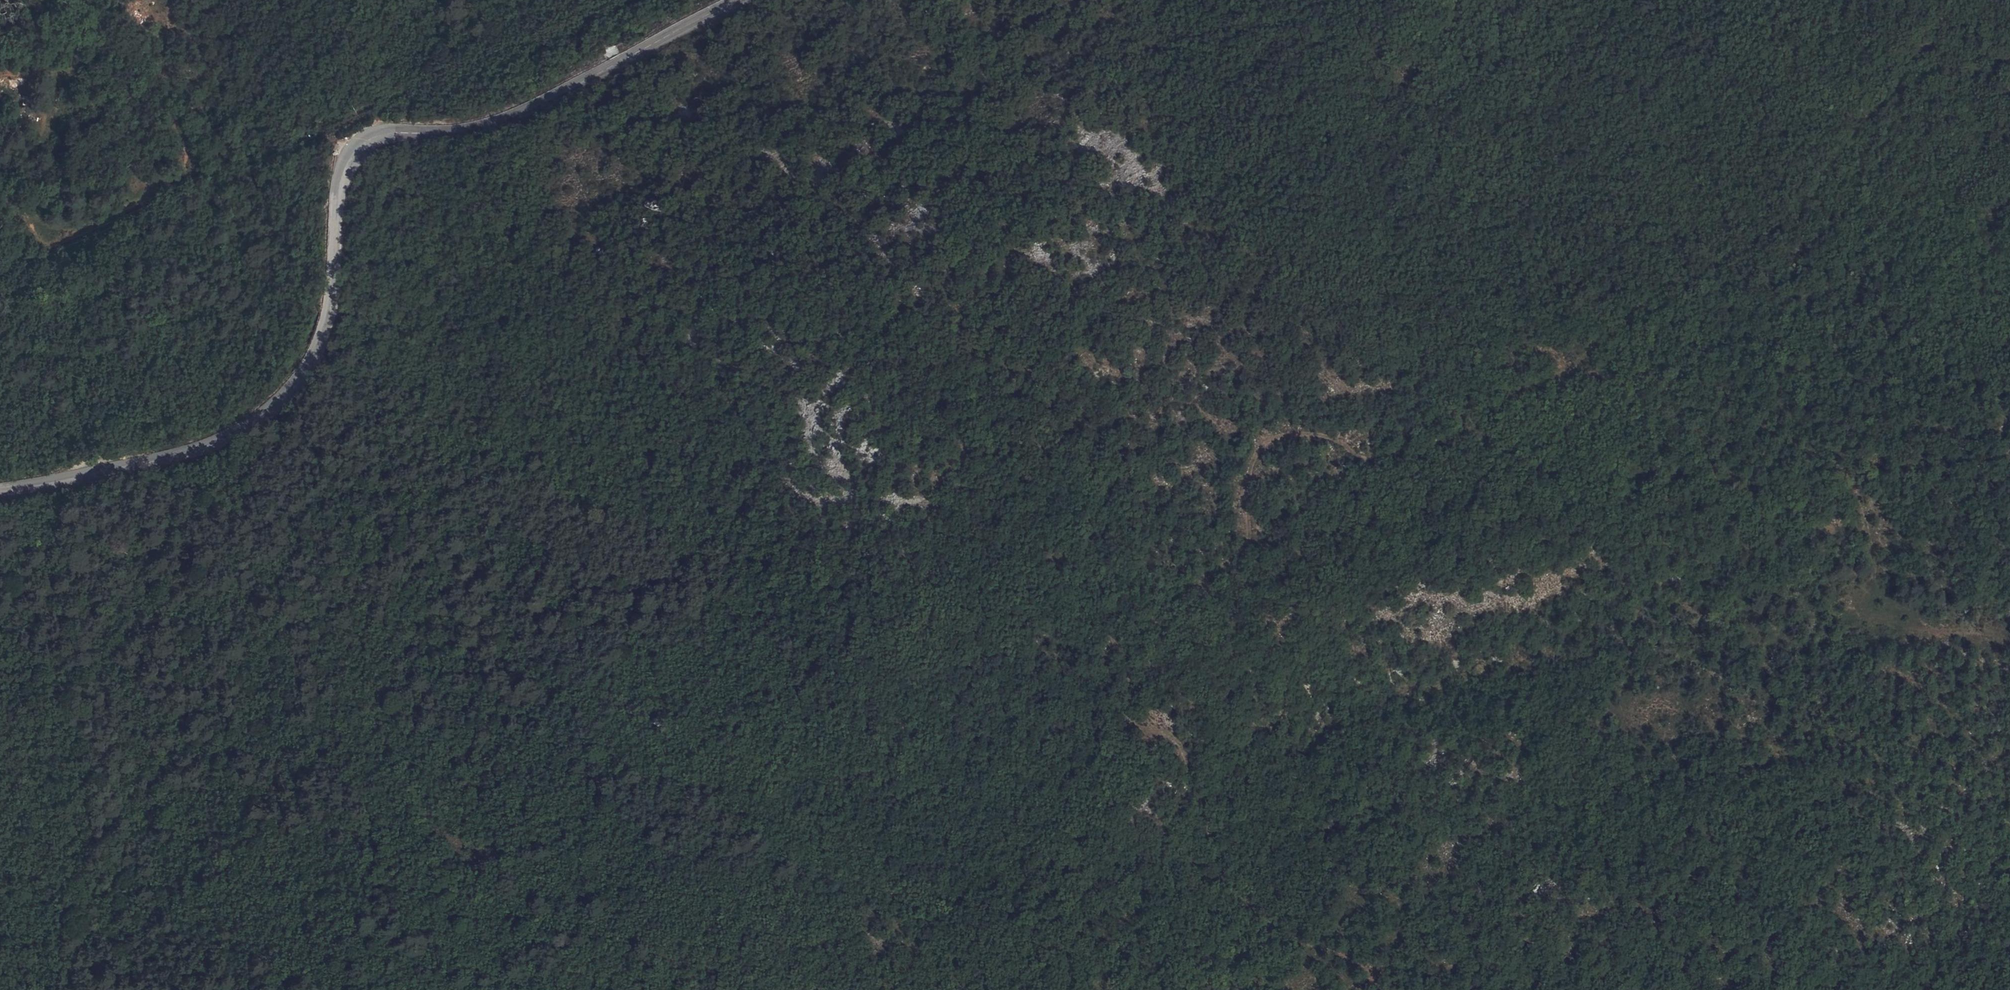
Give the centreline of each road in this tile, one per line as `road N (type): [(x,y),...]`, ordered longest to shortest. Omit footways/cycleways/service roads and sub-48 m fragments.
road 1 (secondary): [(740,0),(507,120),(379,137),(354,151),(336,197),(327,322),(294,384),(267,412),(192,451),(0,488)]

